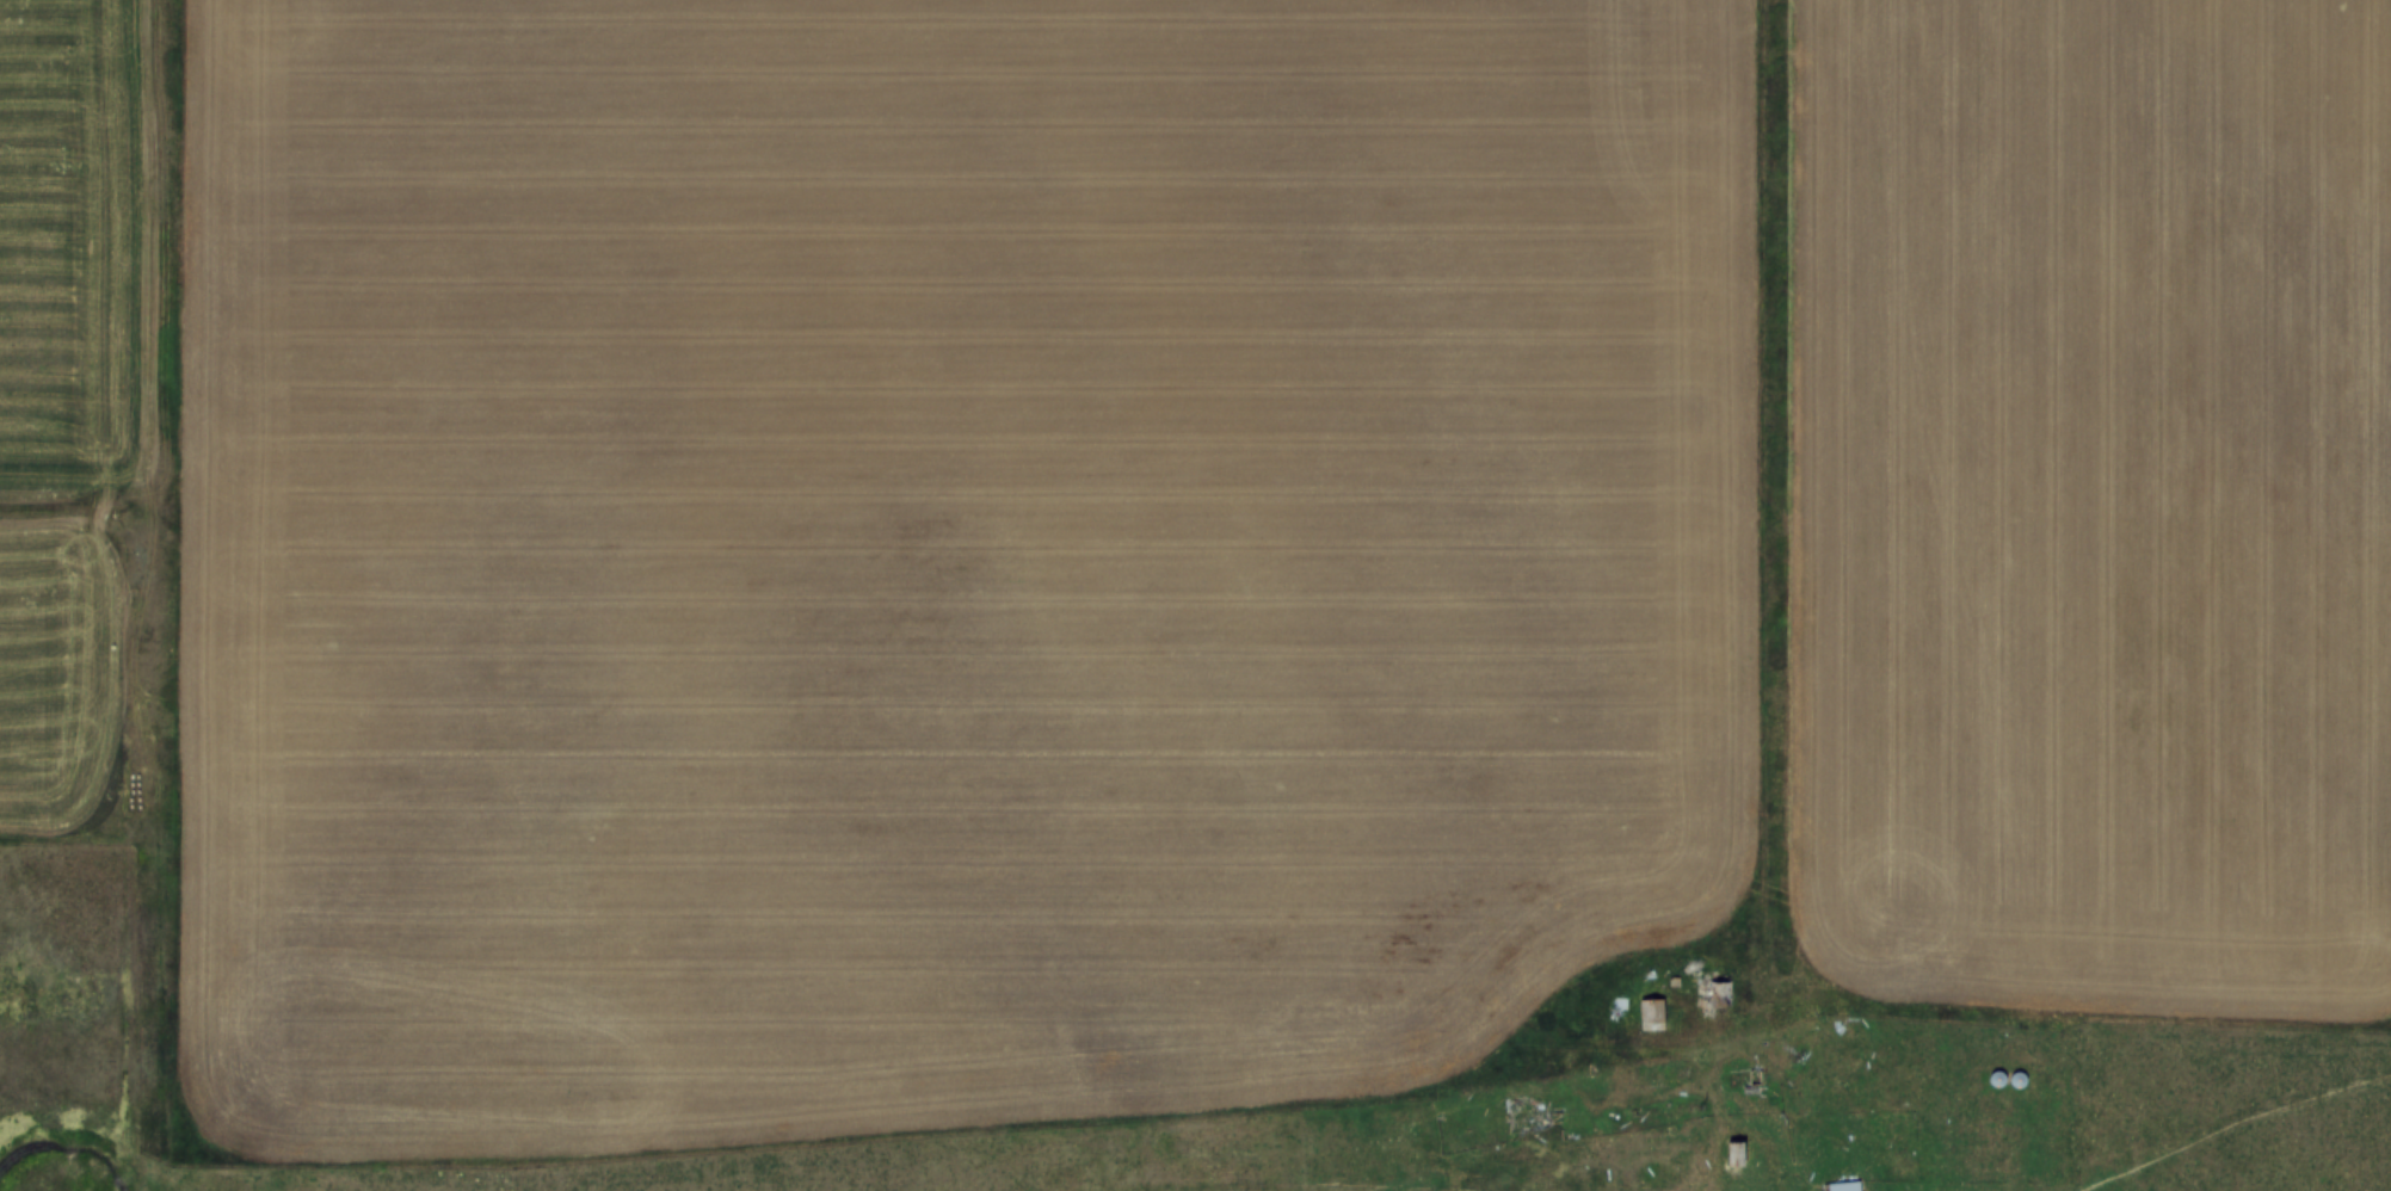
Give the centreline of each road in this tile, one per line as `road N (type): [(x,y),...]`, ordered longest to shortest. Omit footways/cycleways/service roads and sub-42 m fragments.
road 1 (track): [(1765,0),(1768,983),(1726,1044),(1650,1055),(1588,1047),(1542,1063)]

